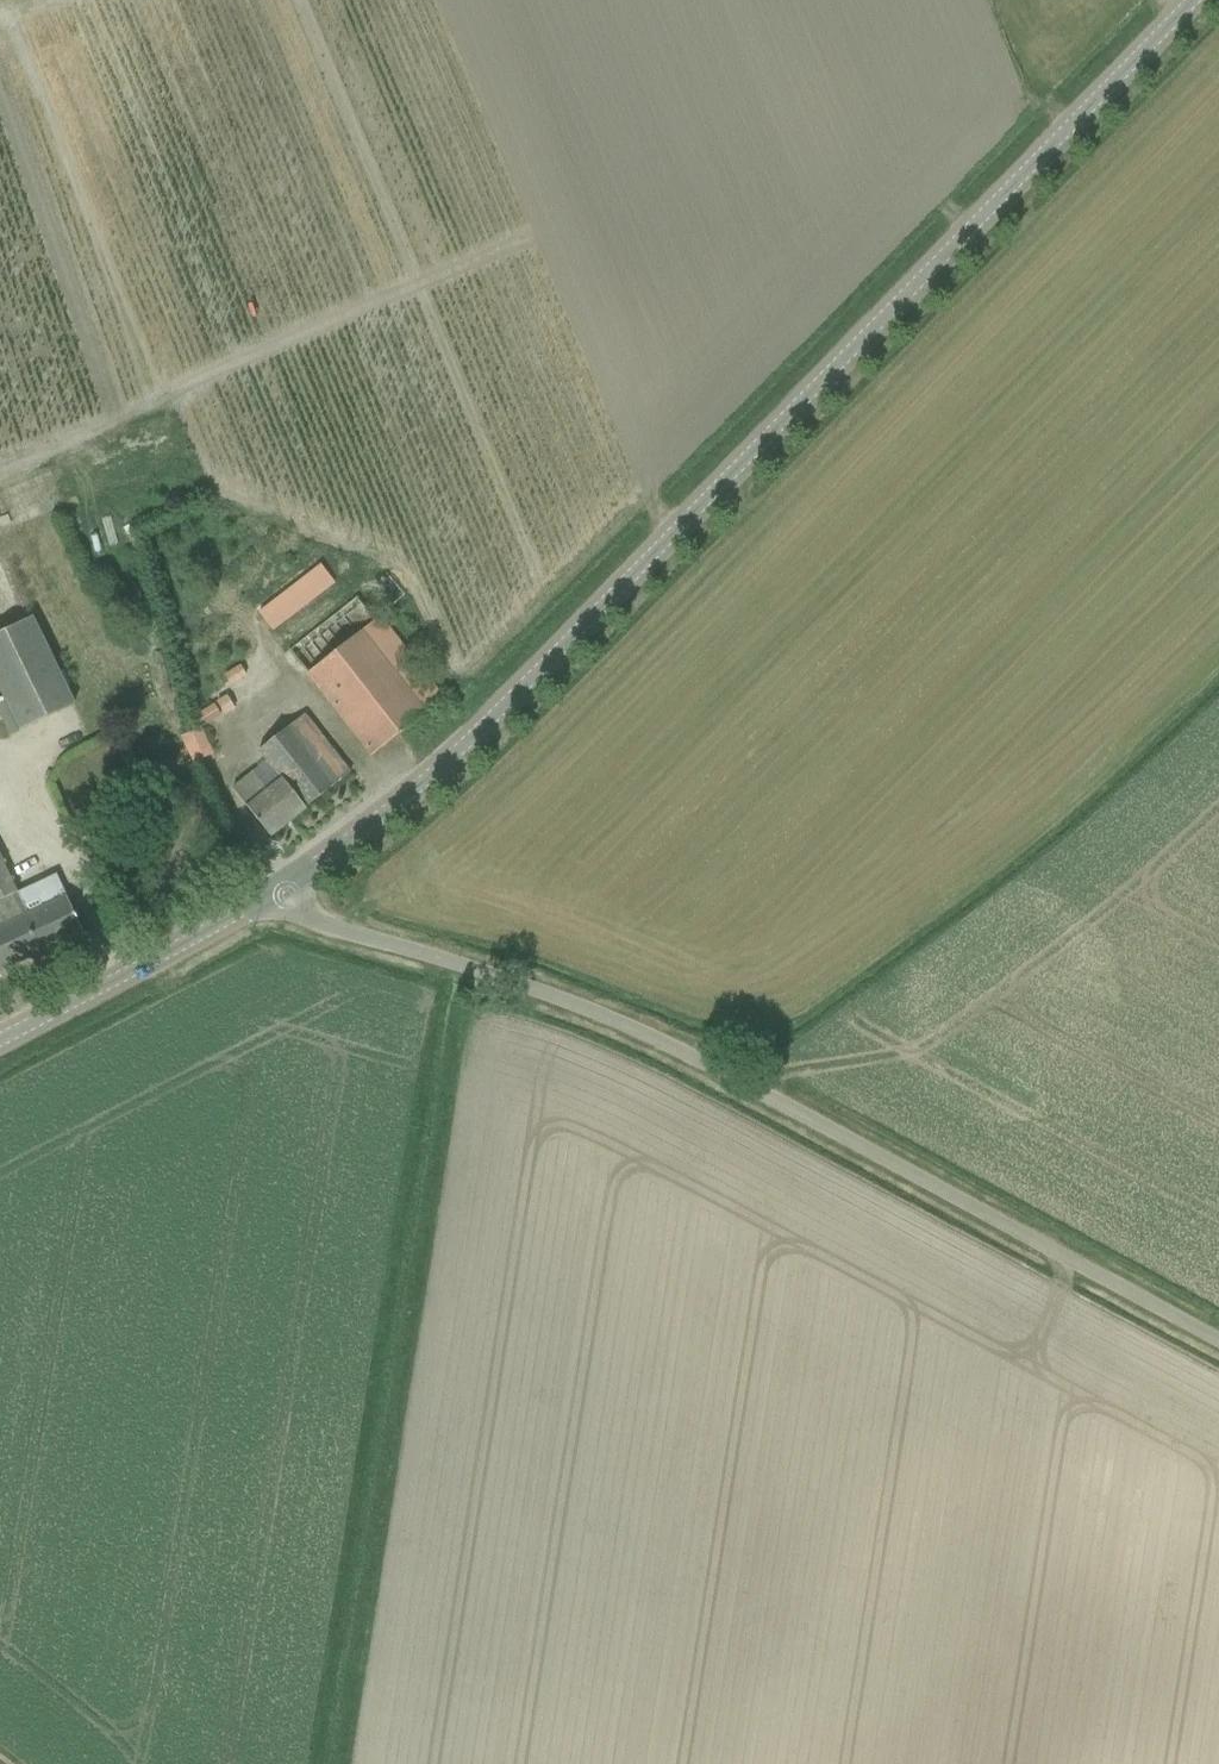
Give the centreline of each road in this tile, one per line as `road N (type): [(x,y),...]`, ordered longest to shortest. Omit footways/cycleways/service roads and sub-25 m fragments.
road 1 (tertiary): [(277,886),(349,840),(474,735),(1192,0)]
road 2 (unclassified): [(1218,1341),(631,1028),(304,917),(277,886)]
road 3 (tertiary): [(0,1039),(277,886)]

